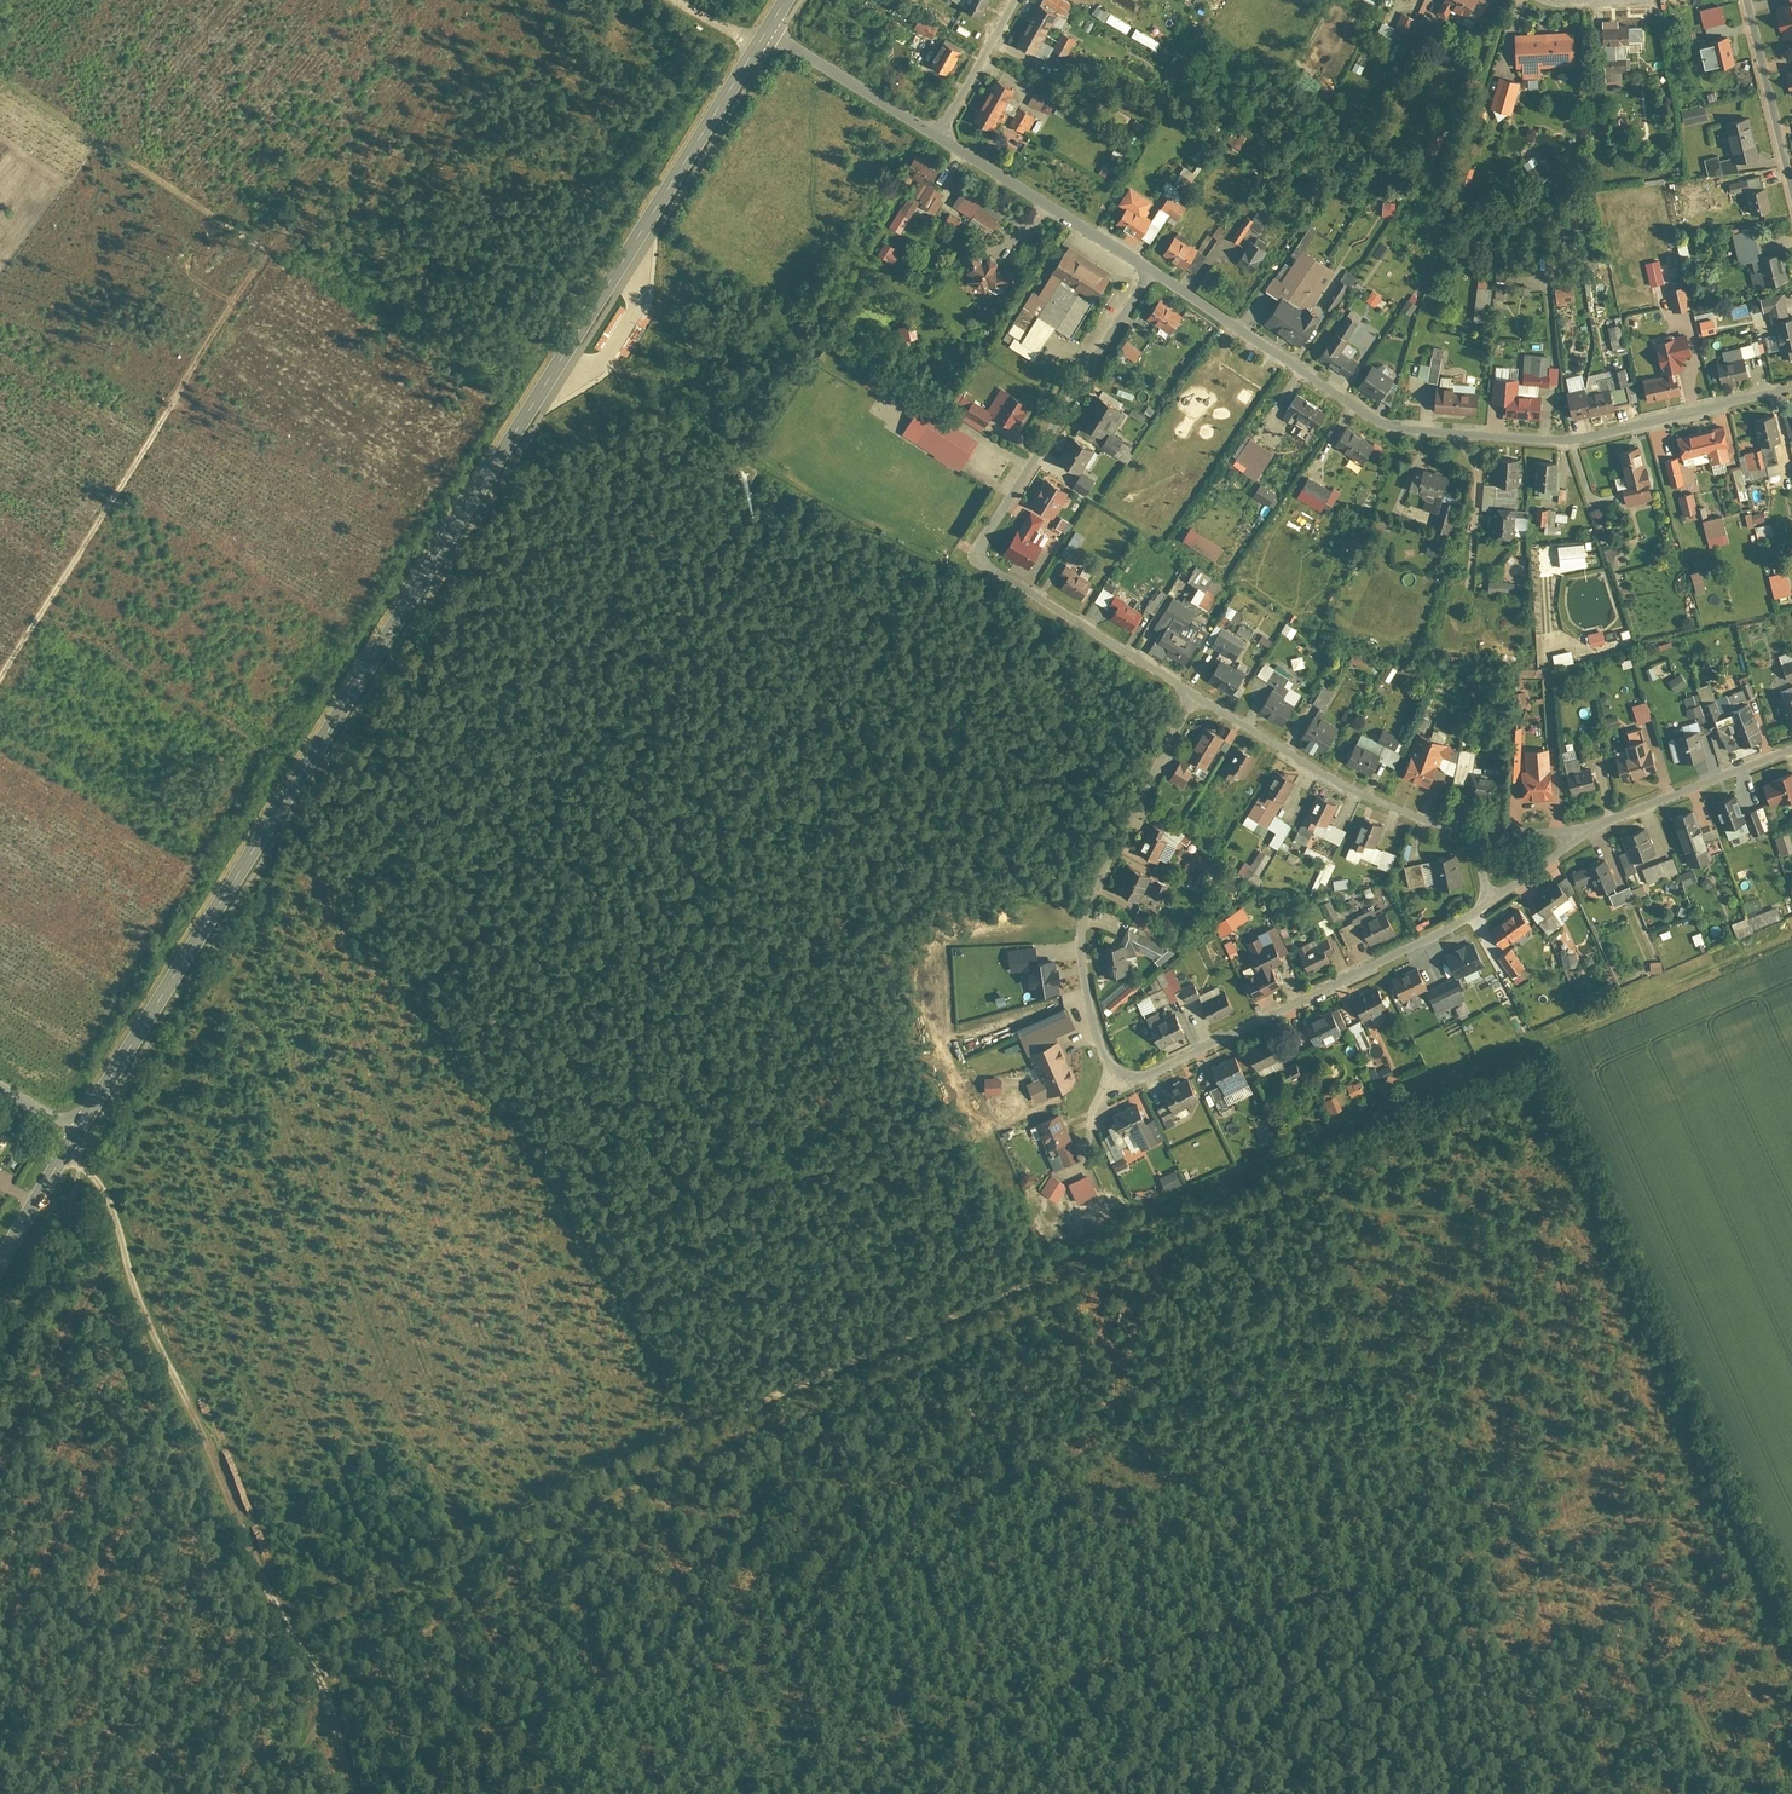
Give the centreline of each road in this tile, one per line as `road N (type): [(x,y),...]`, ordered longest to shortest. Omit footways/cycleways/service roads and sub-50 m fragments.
road 1 (track): [(1533,1040),(290,1621)]
road 2 (secondary): [(80,1127),(767,33)]
road 3 (track): [(1791,919),(1533,1040),(1791,1641)]
road 4 (residential): [(1490,906),(1139,1080),(1114,1070),(1083,983),(1079,932),(1090,891),(1192,701)]
road 5 (track): [(65,1151),(100,1186),(364,1793)]
road 6 (residential): [(1151,273),(1385,428),(1568,443),(1791,389)]
road 7 (residential): [(1151,273),(971,557),(1192,701)]
road 8 (track): [(0,679),(261,263)]
road 9 (residential): [(1192,701),(1335,786),(1472,833)]
road 10 (residential): [(937,136),(1151,273)]
road 11 (residential): [(1579,830),(1791,752)]
road 12 (residential): [(767,33),(937,136)]
road 13 (residential): [(1747,0),(1791,187)]
road 14 (residential): [(1017,0),(937,136)]
road 15 (secondary): [(0,1263),(80,1127)]

